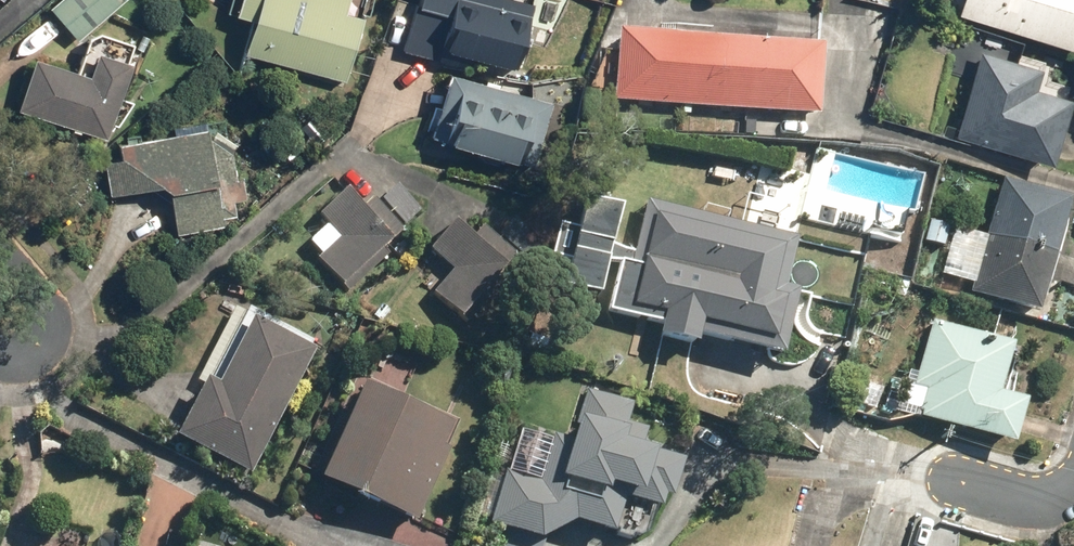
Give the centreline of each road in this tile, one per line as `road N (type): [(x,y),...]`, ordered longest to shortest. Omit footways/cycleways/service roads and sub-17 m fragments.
road 1 (residential): [(955,481),(1041,502),(1073,488)]

